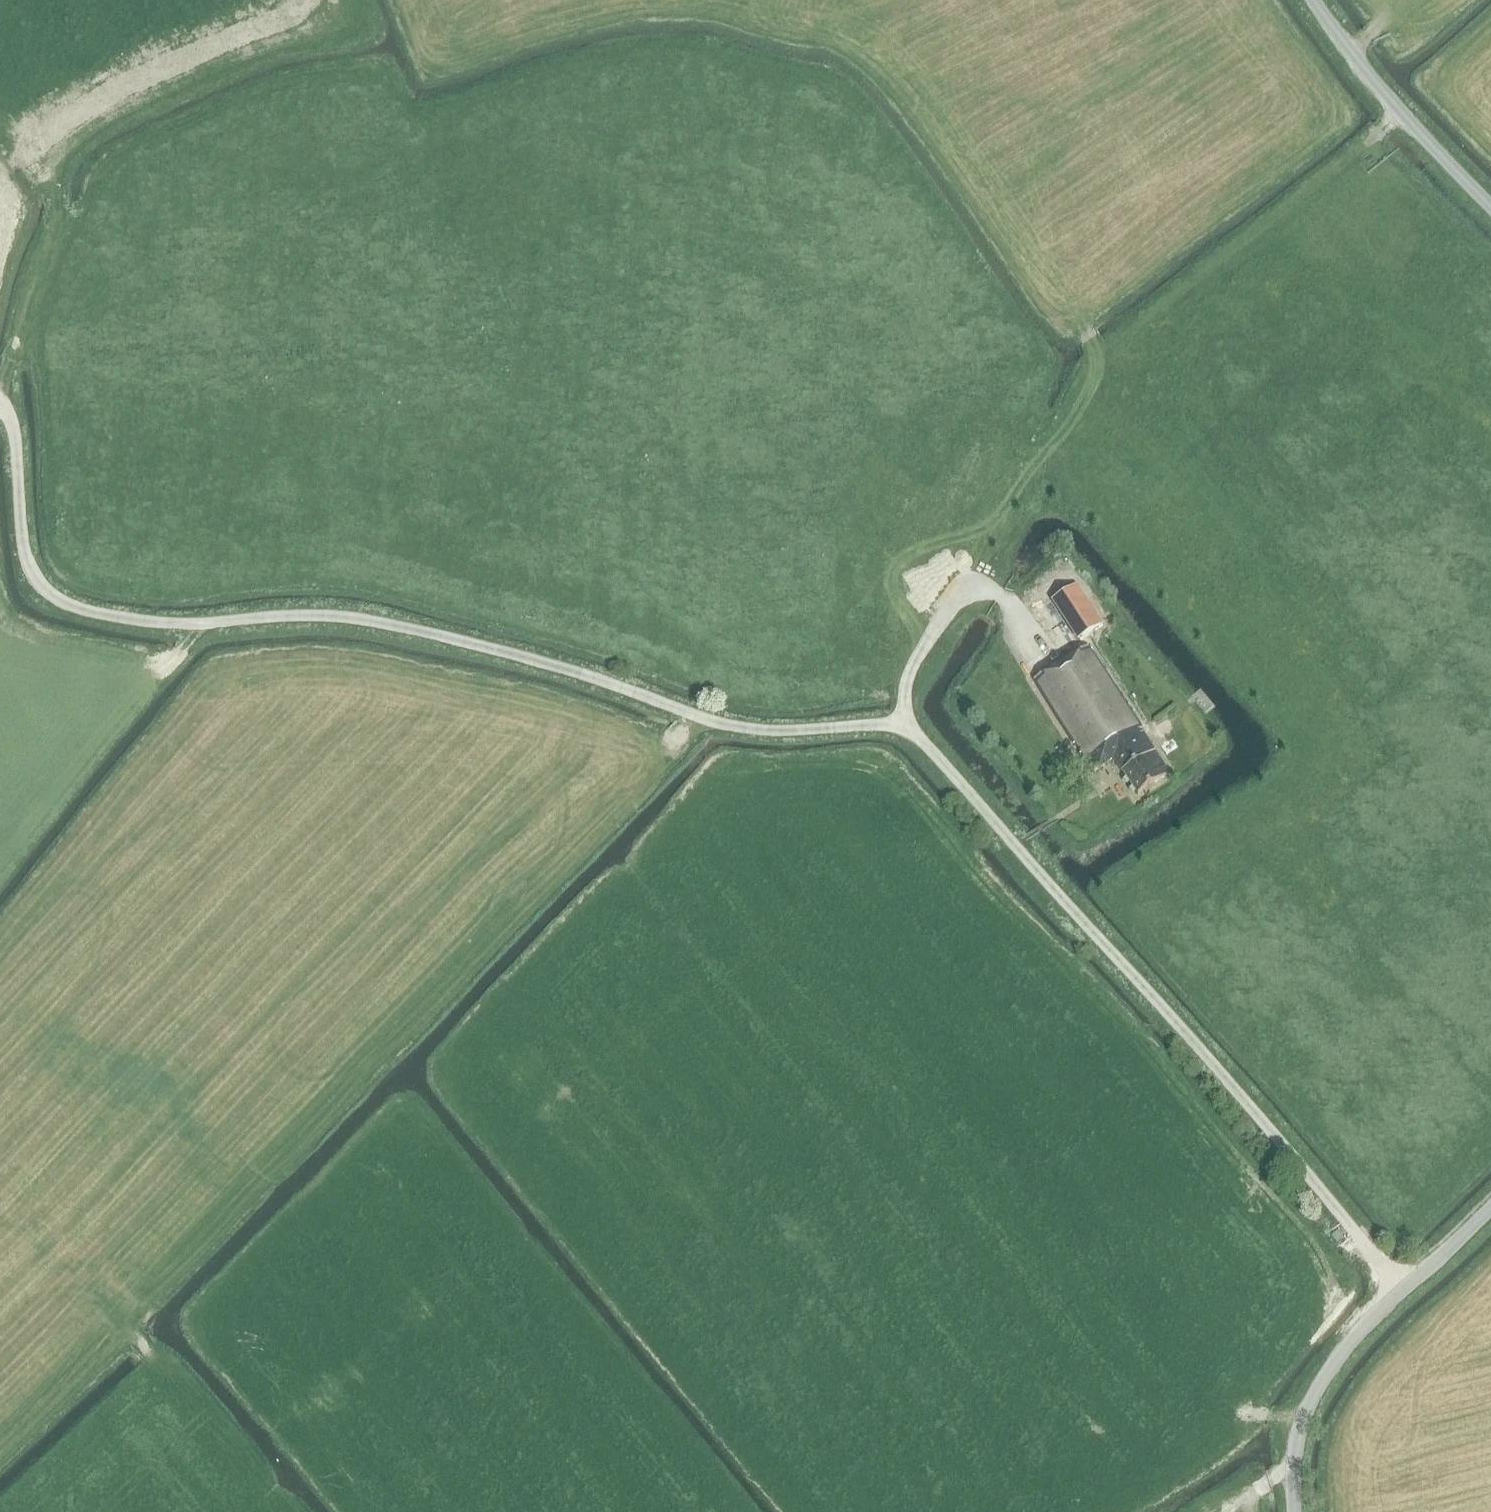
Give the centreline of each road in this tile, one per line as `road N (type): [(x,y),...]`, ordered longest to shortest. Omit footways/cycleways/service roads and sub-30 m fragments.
road 1 (unclassified): [(1295,1511),(1297,1432),(1321,1378),(1490,1205)]
road 2 (unclassified): [(1490,208),(1350,57),(1313,0)]

